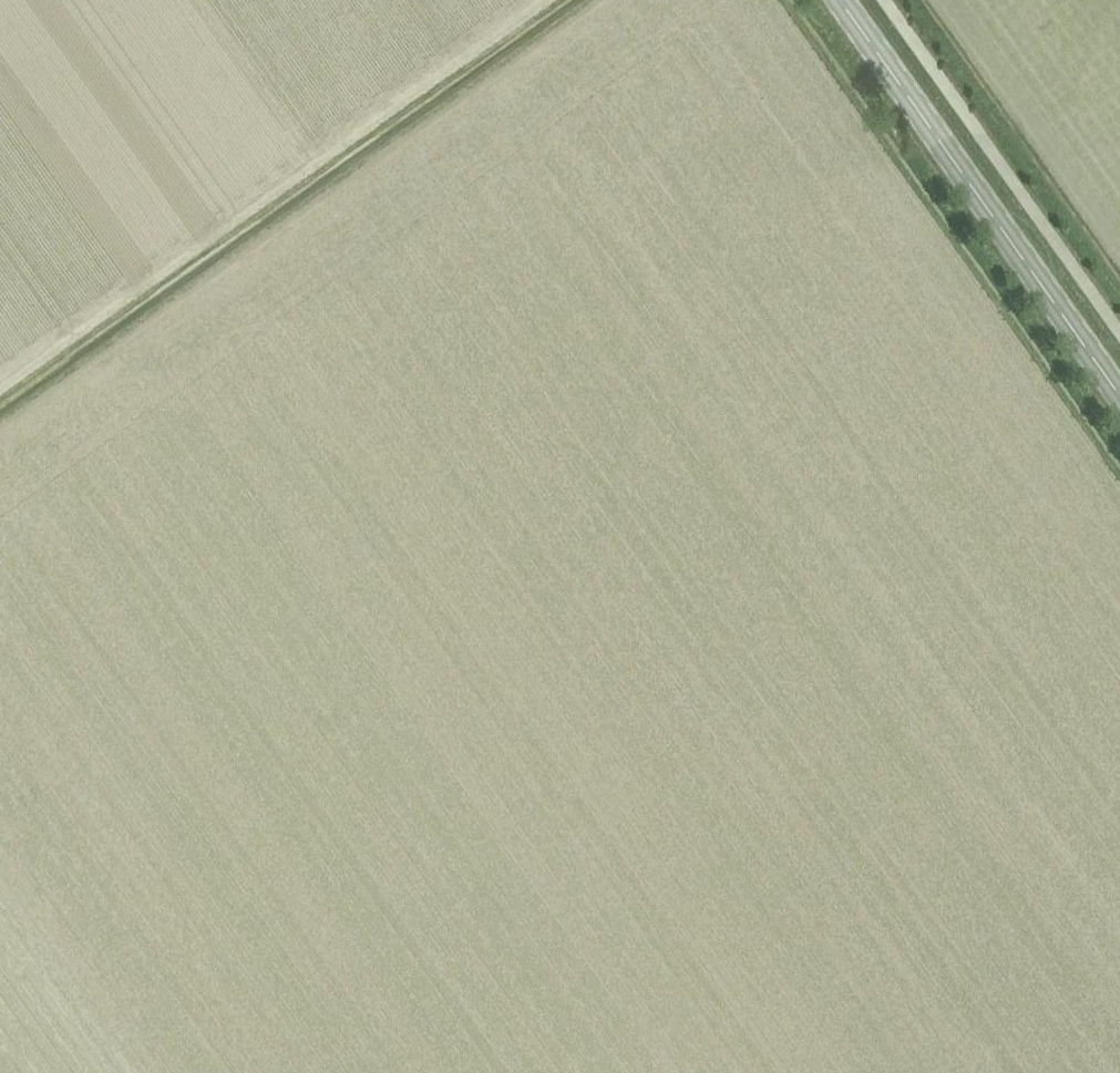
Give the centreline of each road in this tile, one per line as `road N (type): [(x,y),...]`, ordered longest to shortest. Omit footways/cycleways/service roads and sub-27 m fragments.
road 1 (secondary): [(1119,396),(839,0)]

